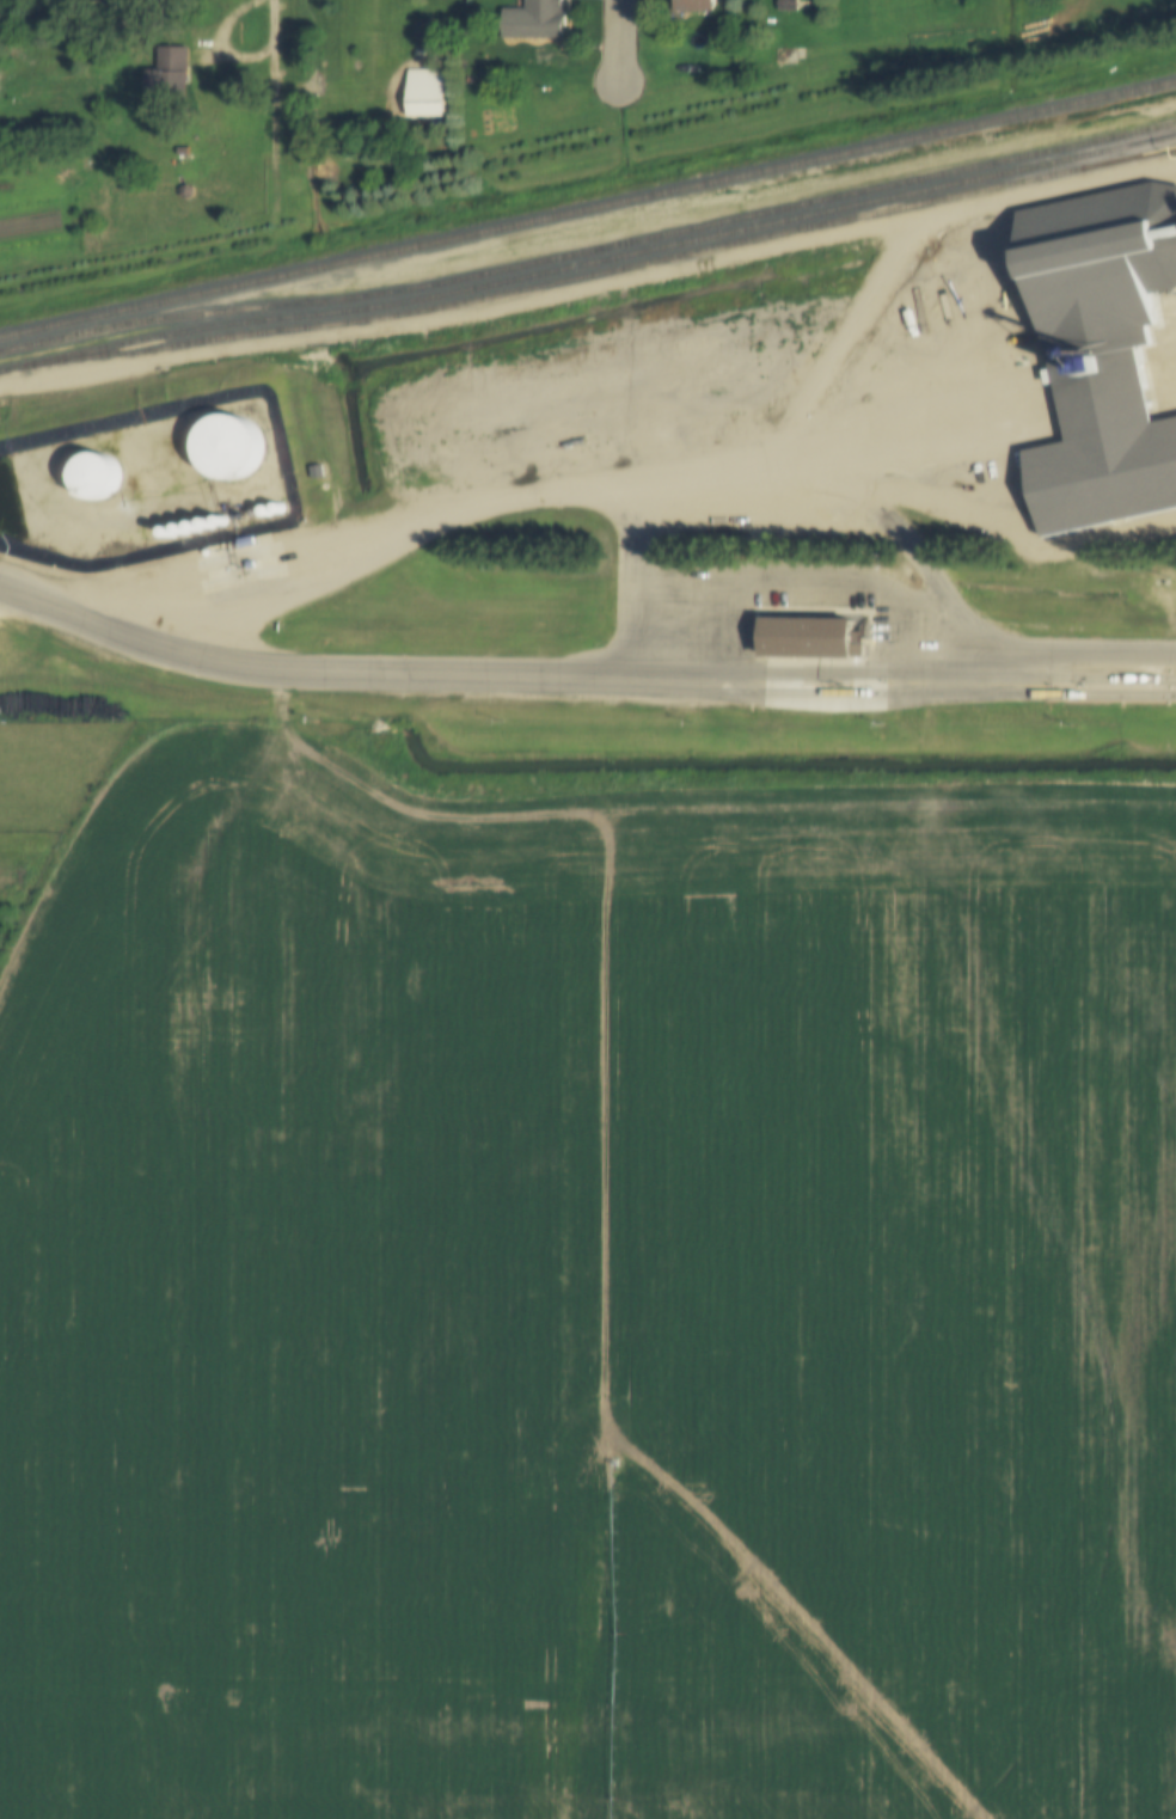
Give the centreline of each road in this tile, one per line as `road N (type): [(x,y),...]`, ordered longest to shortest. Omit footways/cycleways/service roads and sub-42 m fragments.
road 1 (track): [(0,847),(158,847),(321,862),(925,859)]
road 2 (track): [(293,51),(293,177),(274,226),(0,297)]

